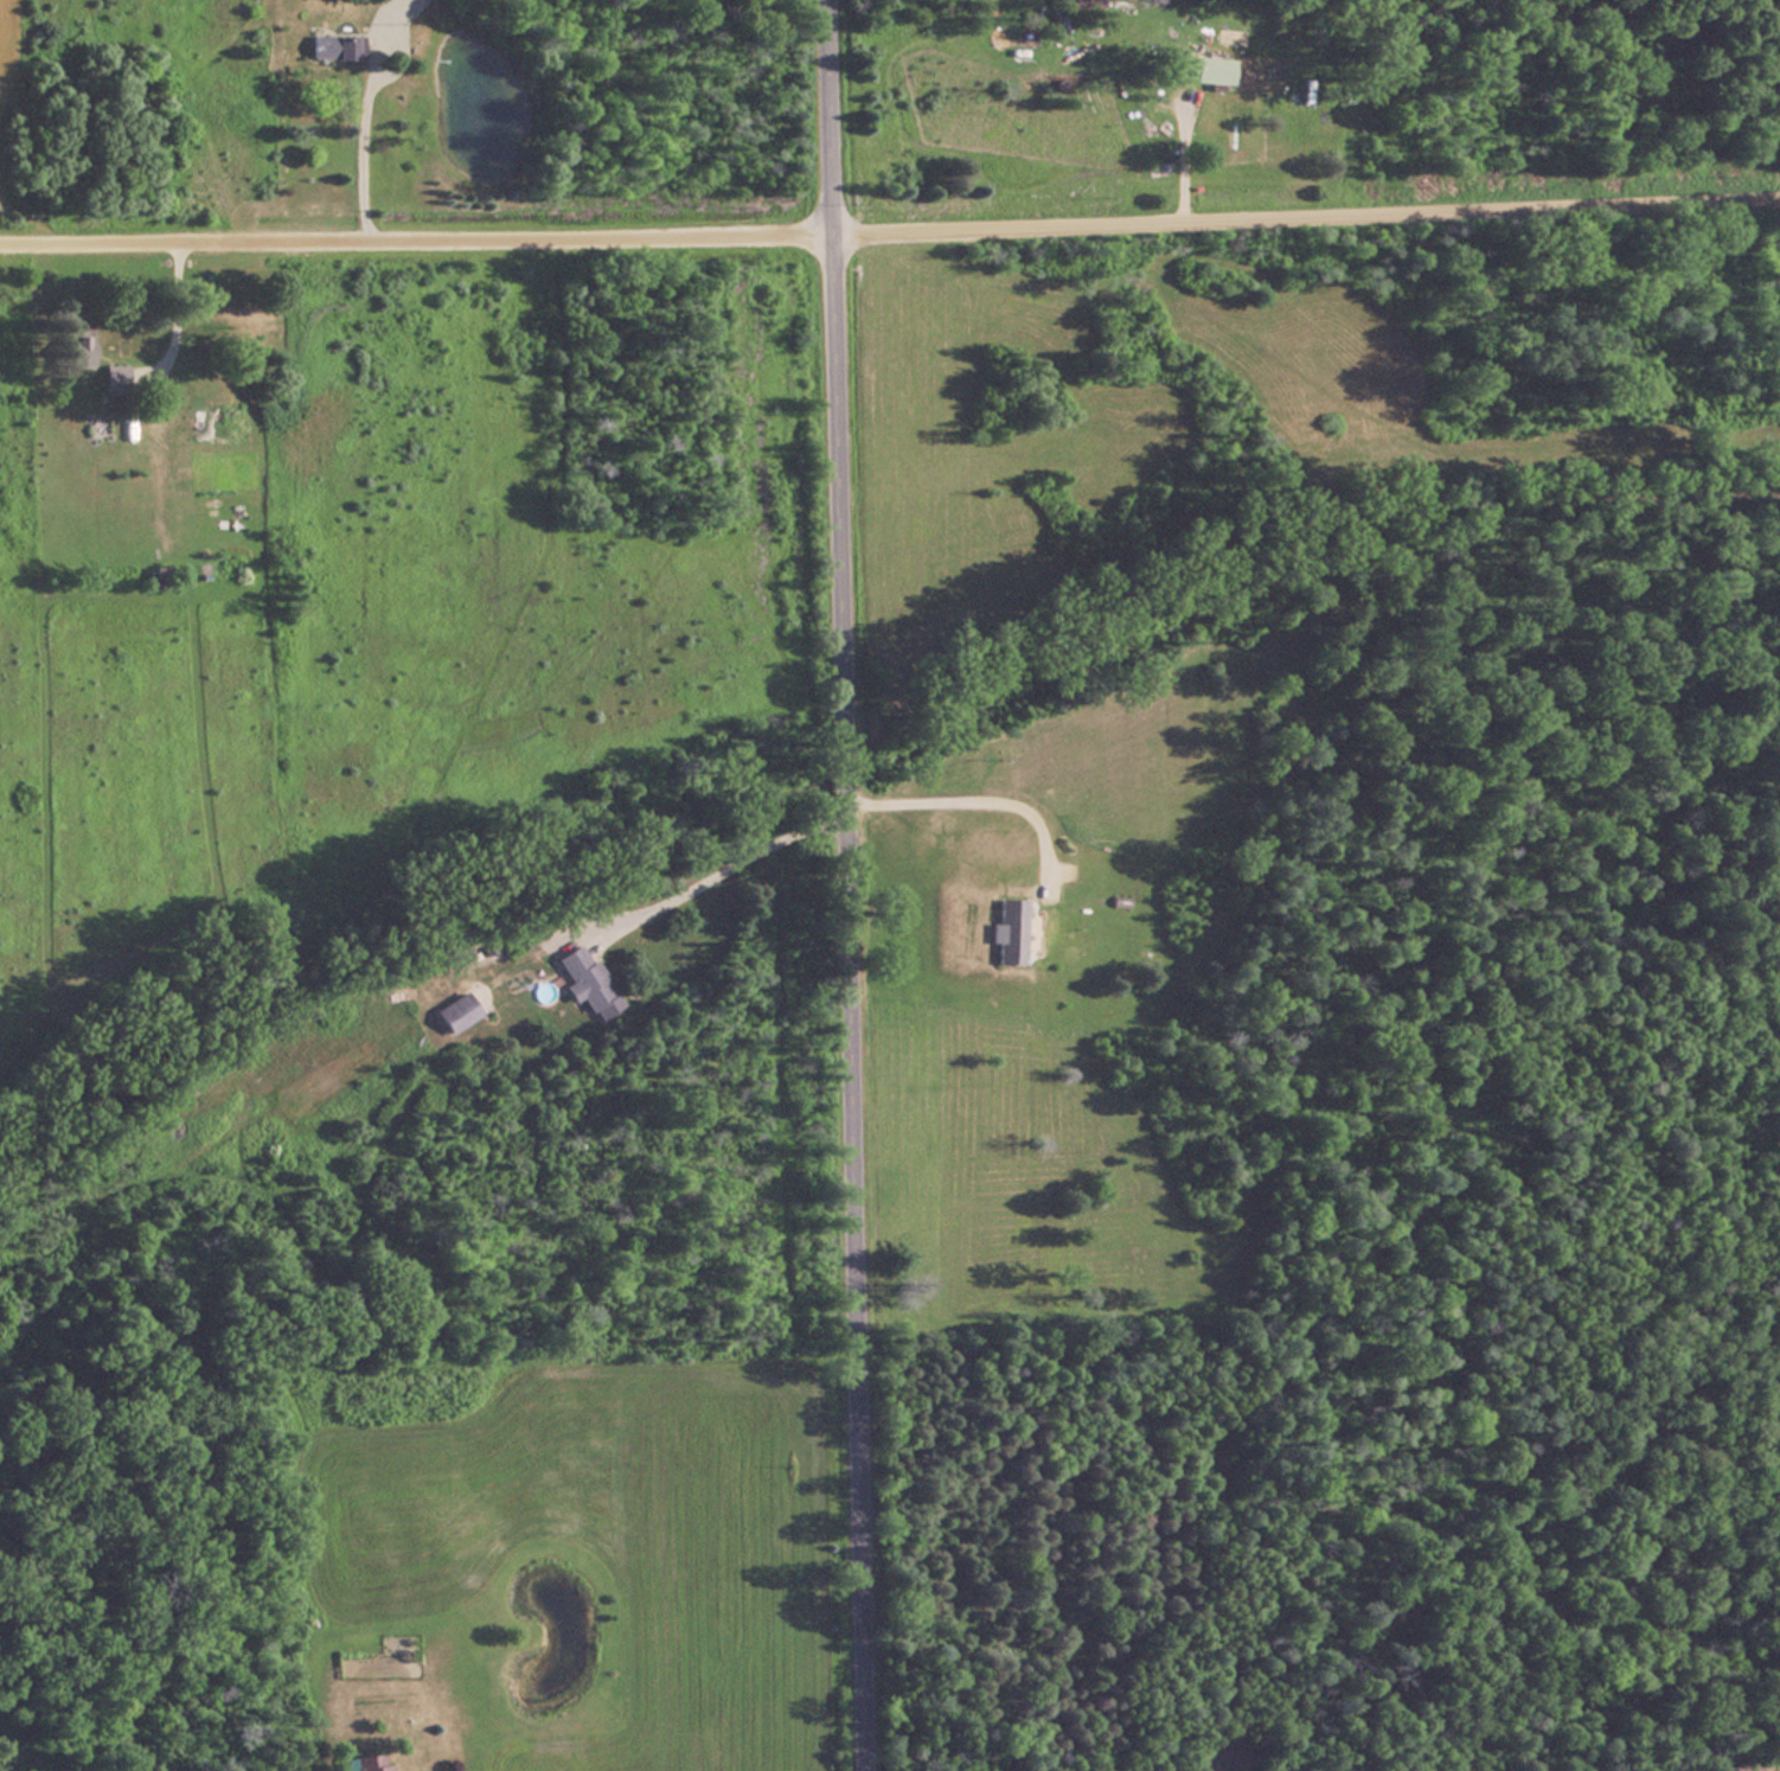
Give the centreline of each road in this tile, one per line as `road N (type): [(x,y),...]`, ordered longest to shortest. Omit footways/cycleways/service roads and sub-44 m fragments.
road 1 (residential): [(0,246),(835,239),(1779,206)]
road 2 (residential): [(867,1770),(830,0)]

